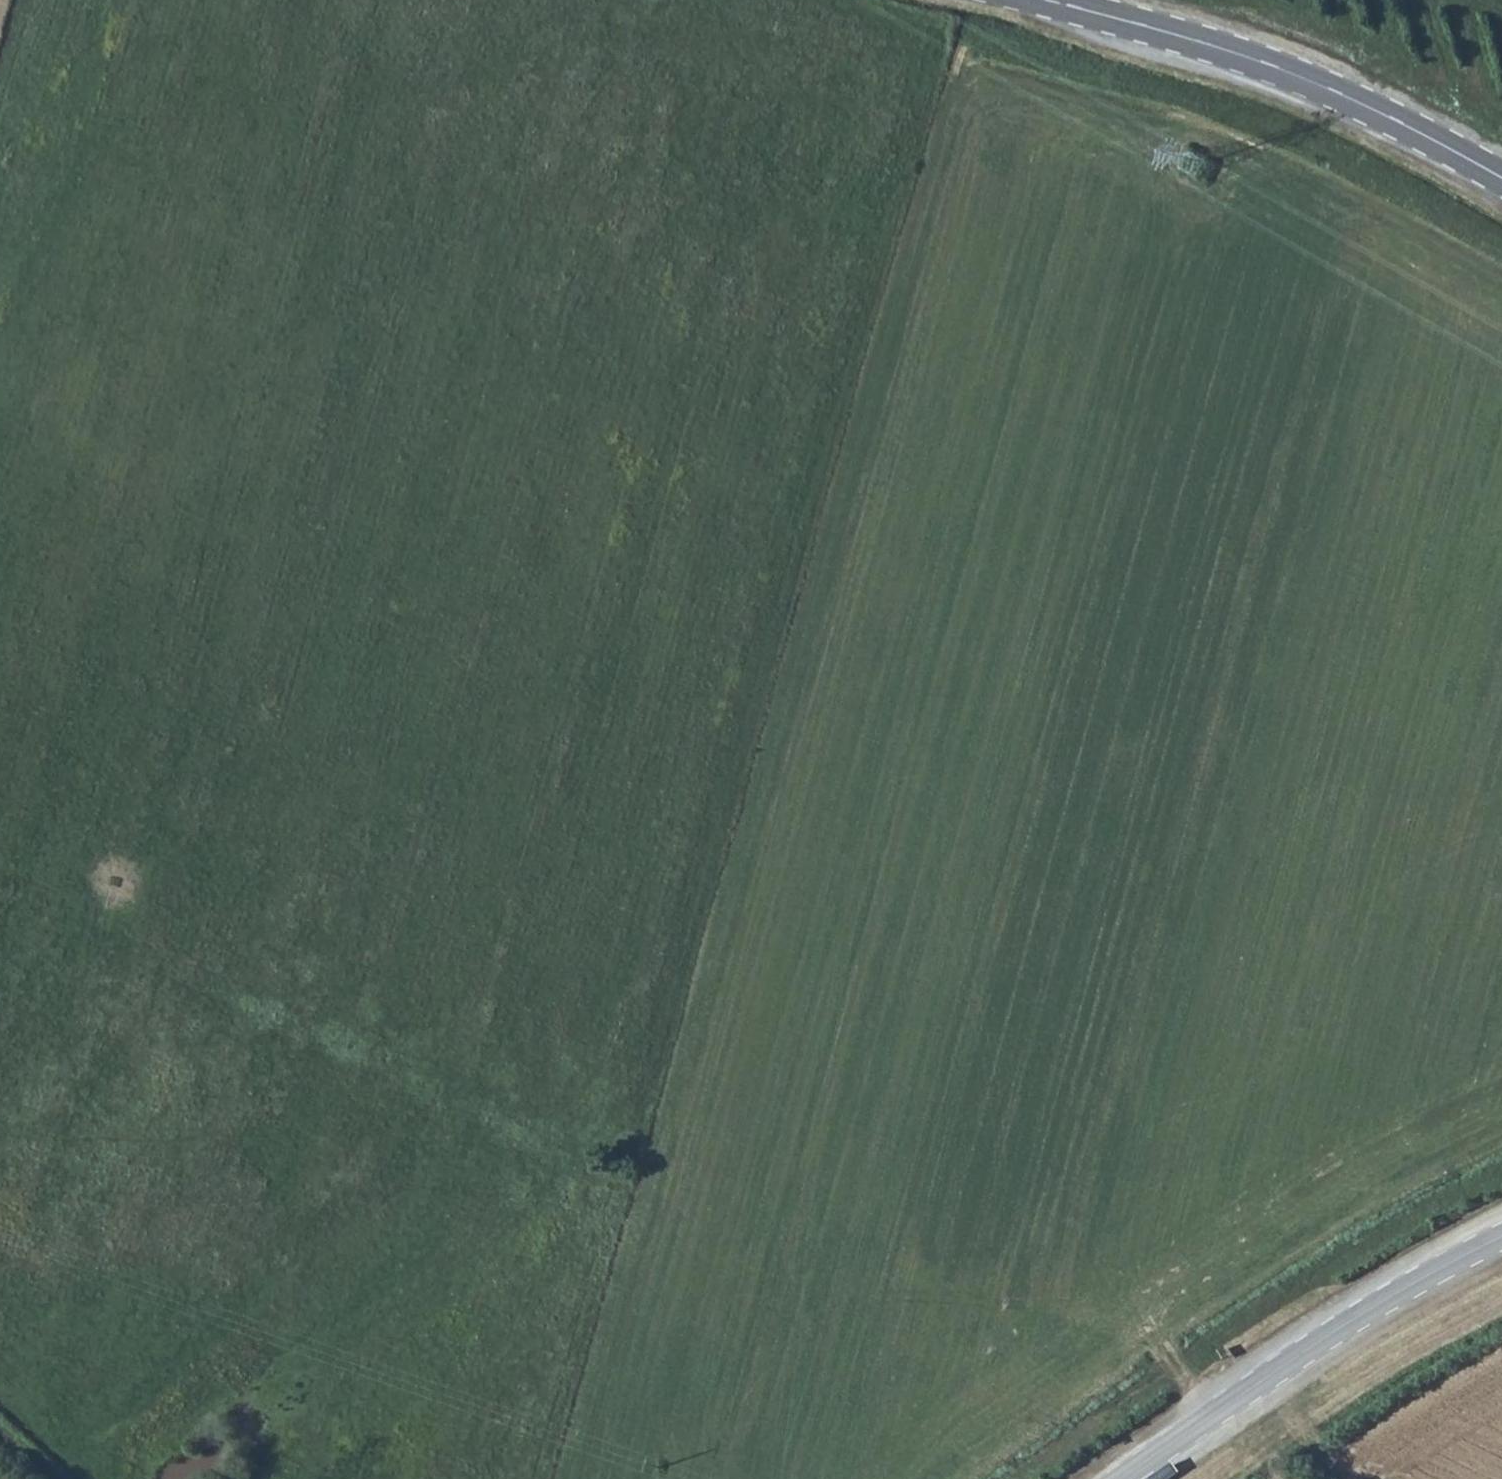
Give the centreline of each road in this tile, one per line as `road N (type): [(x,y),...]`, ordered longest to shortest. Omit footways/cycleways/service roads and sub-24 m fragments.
road 1 (tertiary): [(1053,0),(1188,34),(1316,81),(1501,182)]
road 2 (tertiary): [(1501,1243),(1336,1339),(1134,1478)]

